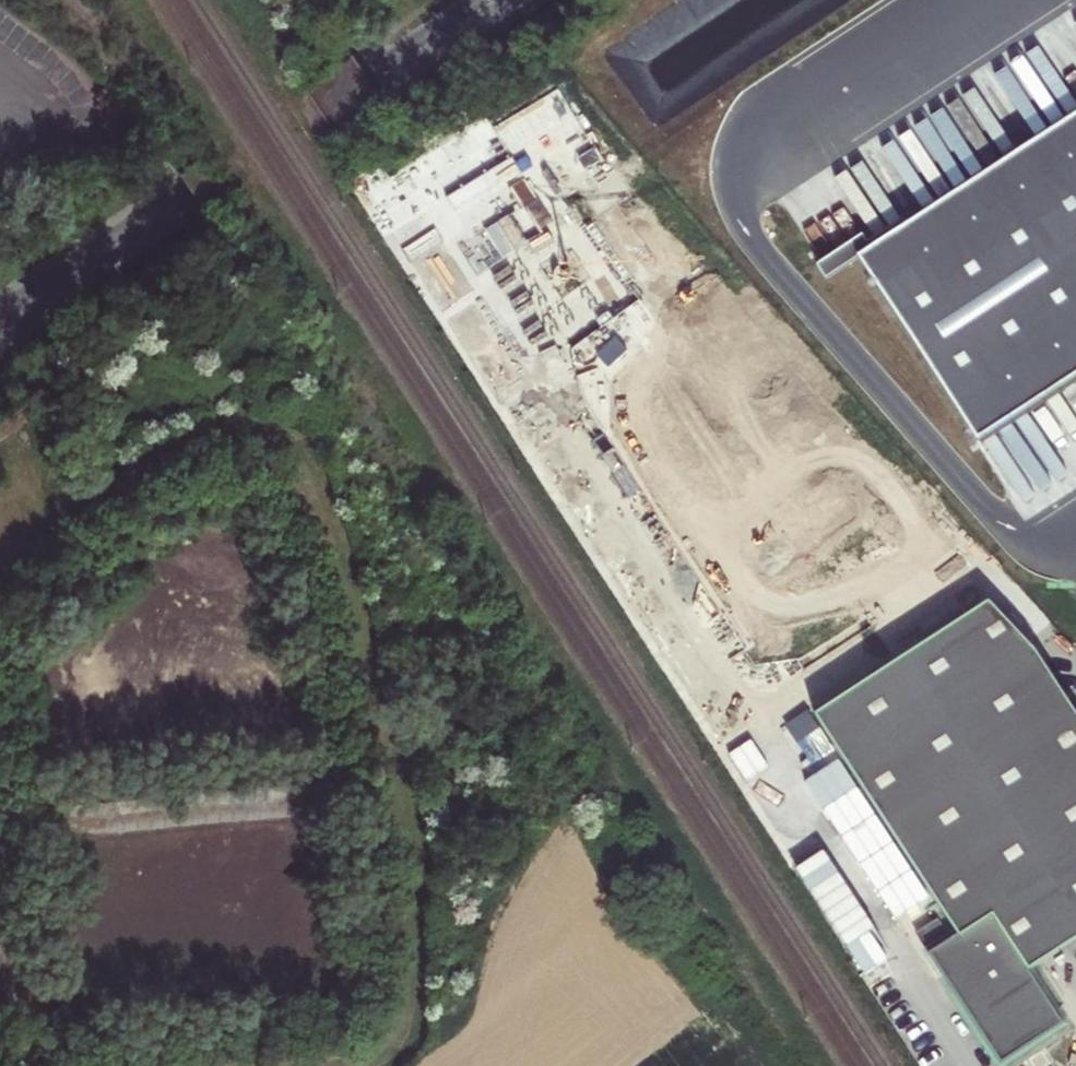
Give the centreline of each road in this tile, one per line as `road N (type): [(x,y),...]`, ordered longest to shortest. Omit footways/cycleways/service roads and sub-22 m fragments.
road 1 (primary): [(489,0),(0,317)]

